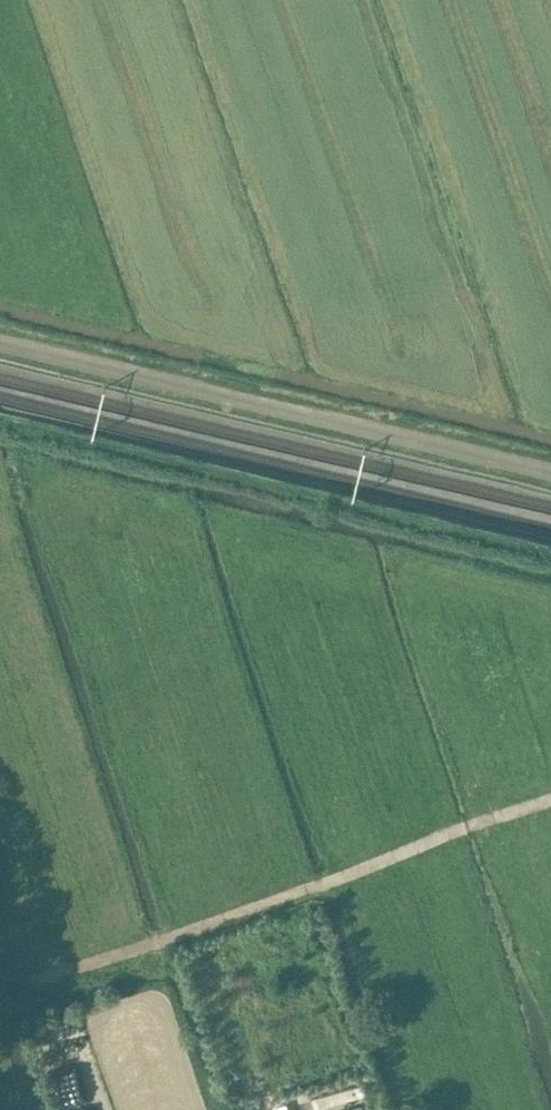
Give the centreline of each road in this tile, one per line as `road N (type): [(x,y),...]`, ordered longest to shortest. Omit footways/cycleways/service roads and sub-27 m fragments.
road 1 (track): [(35,980),(550,804)]

